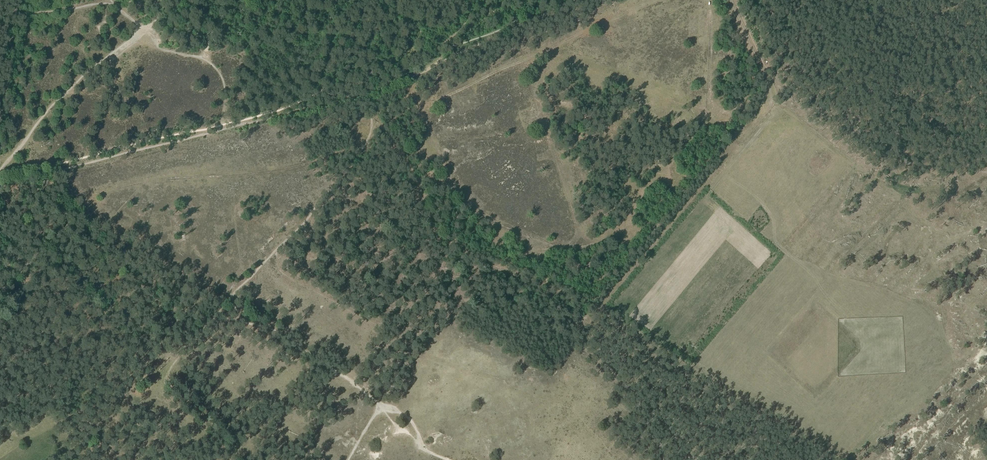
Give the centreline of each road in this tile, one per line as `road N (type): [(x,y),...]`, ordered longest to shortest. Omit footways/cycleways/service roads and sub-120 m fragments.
road 1 (track): [(0,186),(355,100),(427,70)]
road 2 (track): [(174,0),(87,70),(0,171)]
road 3 (track): [(427,70),(575,0)]

